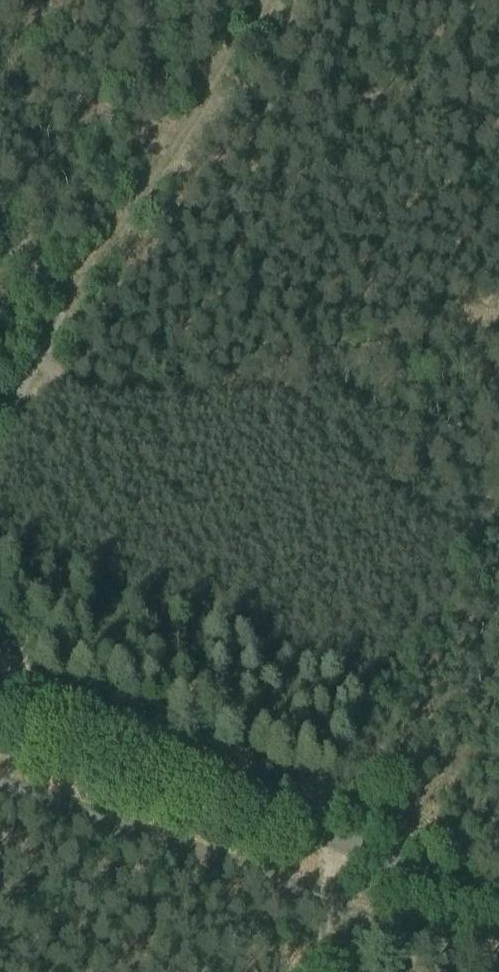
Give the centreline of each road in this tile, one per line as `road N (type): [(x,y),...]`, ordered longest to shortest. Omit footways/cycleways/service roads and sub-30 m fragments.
road 1 (unclassified): [(498,909),(0,693)]
road 2 (track): [(59,328),(271,0)]
road 3 (track): [(339,839),(322,971)]

